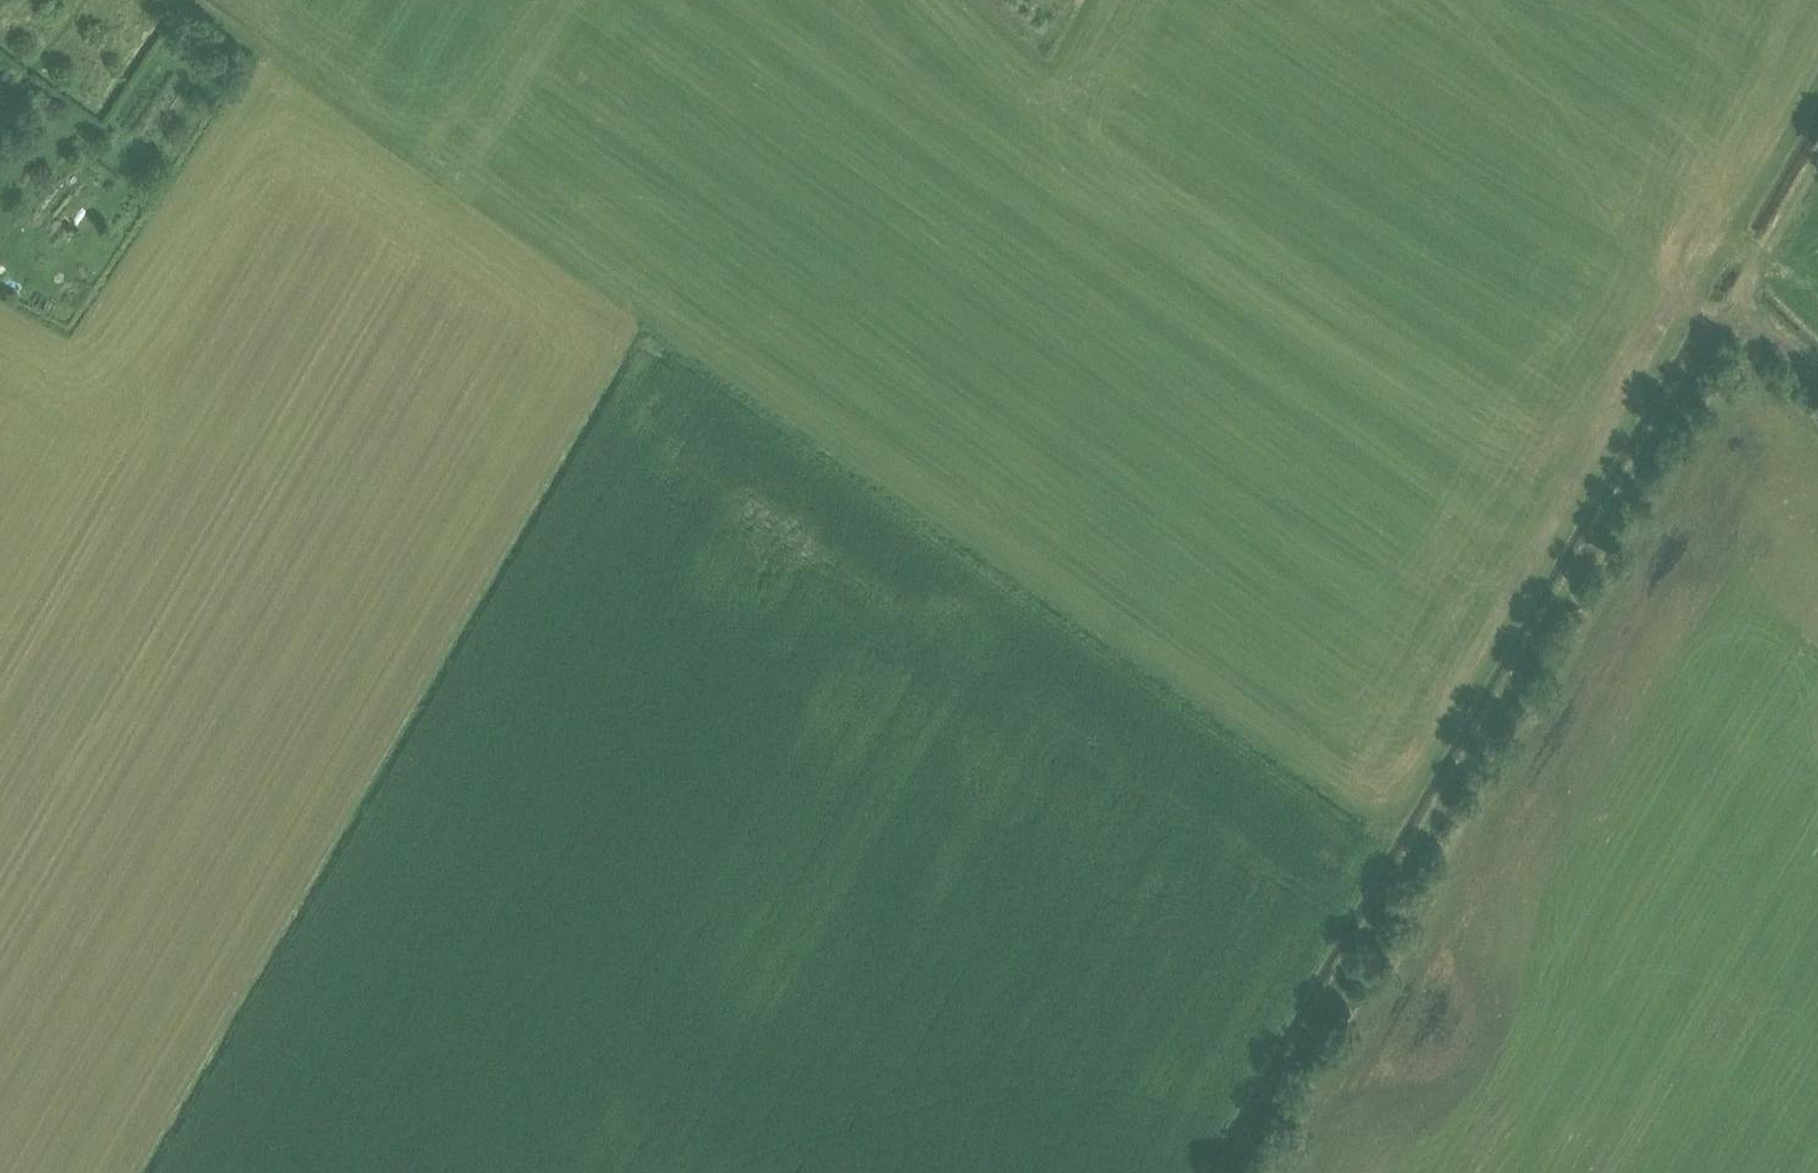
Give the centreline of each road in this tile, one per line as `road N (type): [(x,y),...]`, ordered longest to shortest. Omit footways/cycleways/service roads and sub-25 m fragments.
road 1 (track): [(1817,161),(1235,1172)]

